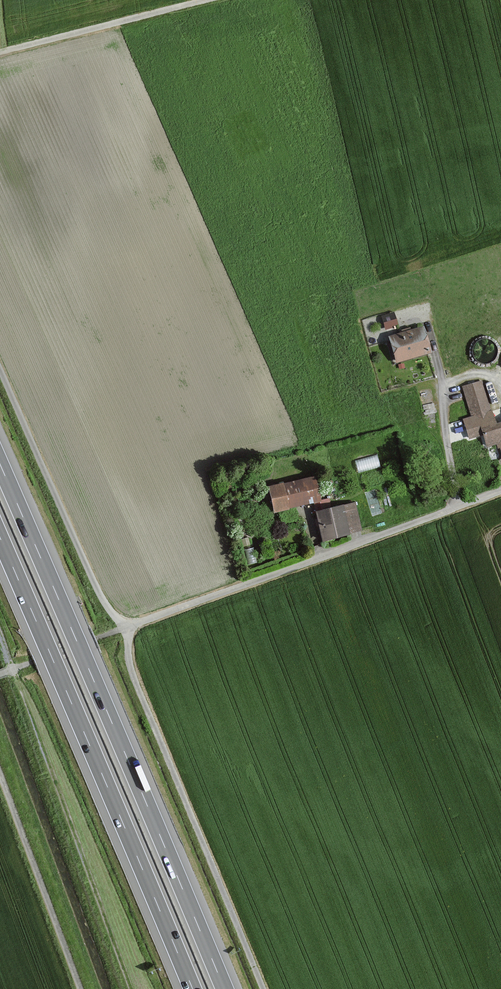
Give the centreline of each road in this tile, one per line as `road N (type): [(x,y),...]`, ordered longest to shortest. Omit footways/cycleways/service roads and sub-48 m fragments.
road 1 (motorway): [(225,988),(0,466)]
road 2 (motorway): [(0,539),(193,988)]
road 3 (unclassified): [(126,627),(500,491)]
road 4 (unclassified): [(263,988),(137,686),(126,627)]
road 5 (track): [(130,988),(0,635)]
road 6 (unclassified): [(126,627),(95,584),(0,369)]
road 7 (unclassified): [(80,988),(0,773)]
road 8 (unclassified): [(204,0),(0,52)]
road 9 (unclassified): [(0,674),(126,627)]

